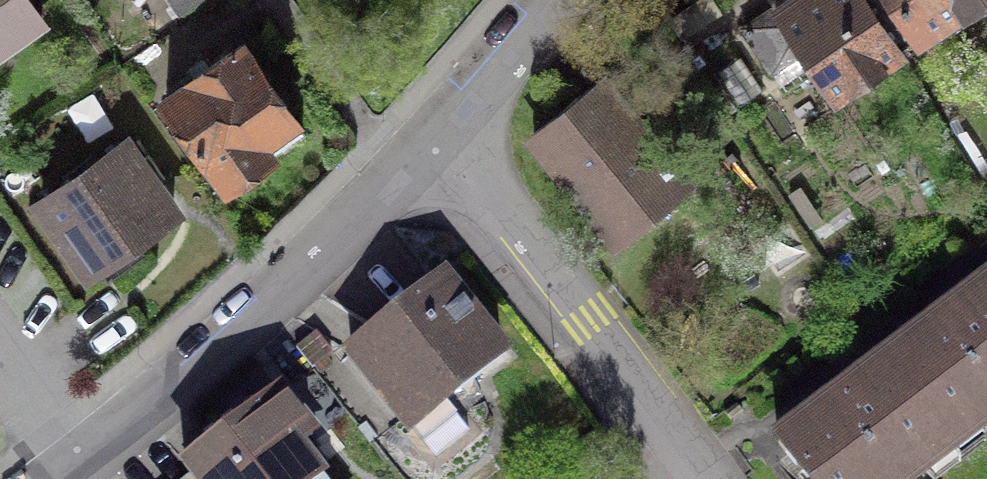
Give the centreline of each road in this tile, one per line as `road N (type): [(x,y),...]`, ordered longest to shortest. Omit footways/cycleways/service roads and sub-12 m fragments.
road 1 (residential): [(59,478),(253,325),(447,131)]
road 2 (residential): [(447,131),(709,478)]
road 3 (residential): [(447,131),(558,0)]

